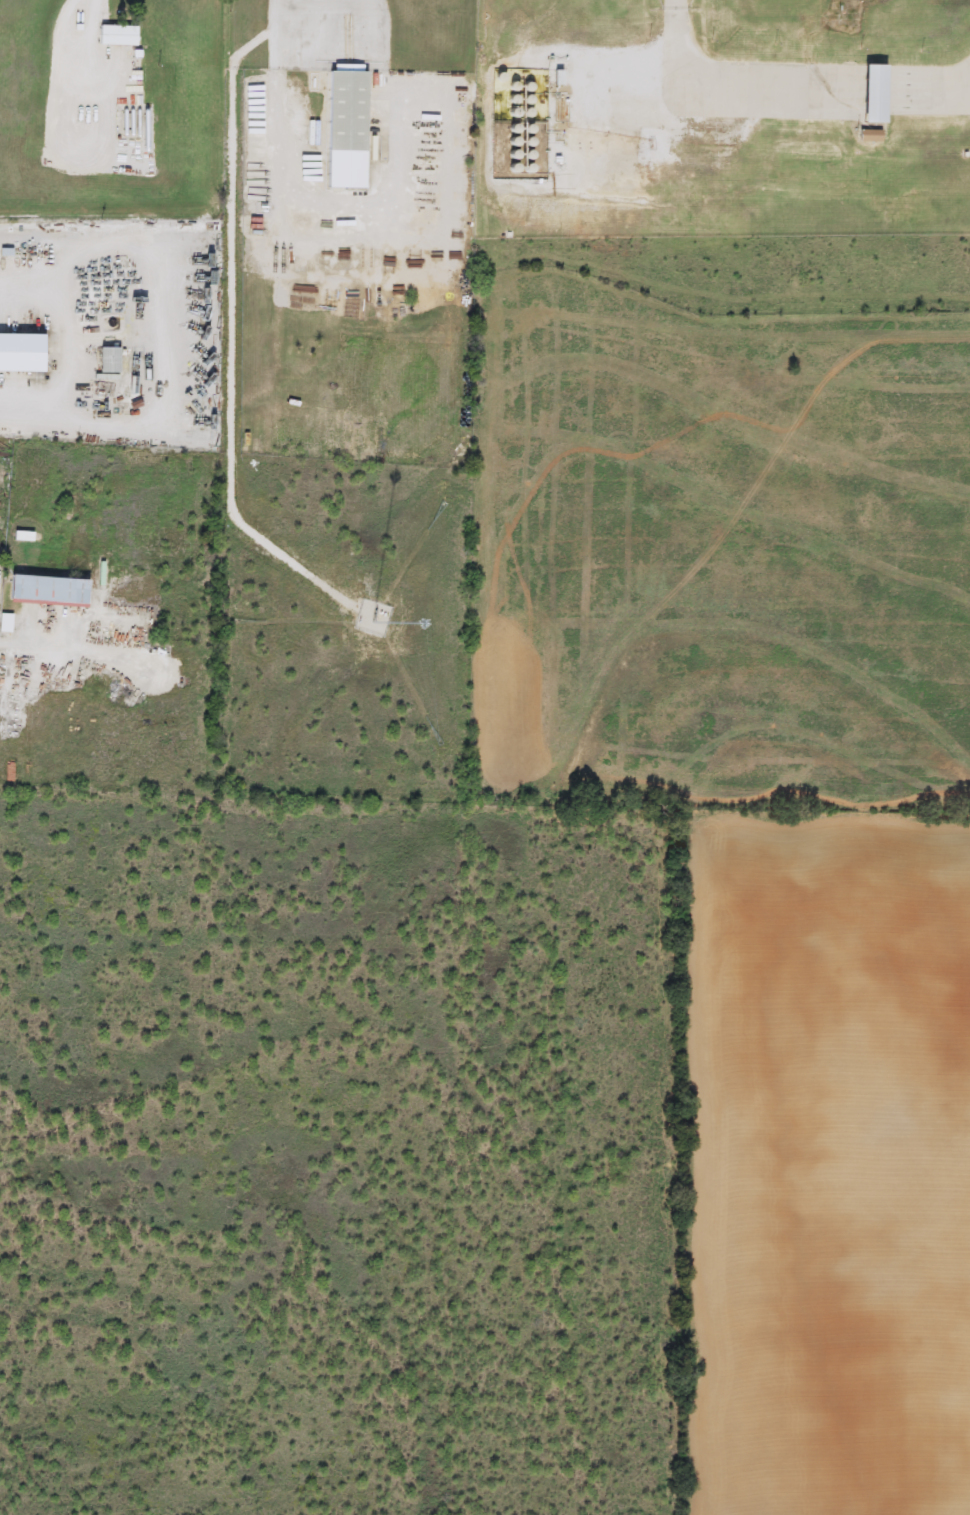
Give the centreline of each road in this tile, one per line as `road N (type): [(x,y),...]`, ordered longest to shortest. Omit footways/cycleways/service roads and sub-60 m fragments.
road 1 (residential): [(0,403),(60,393),(73,361),(64,300),(35,277),(0,276)]

